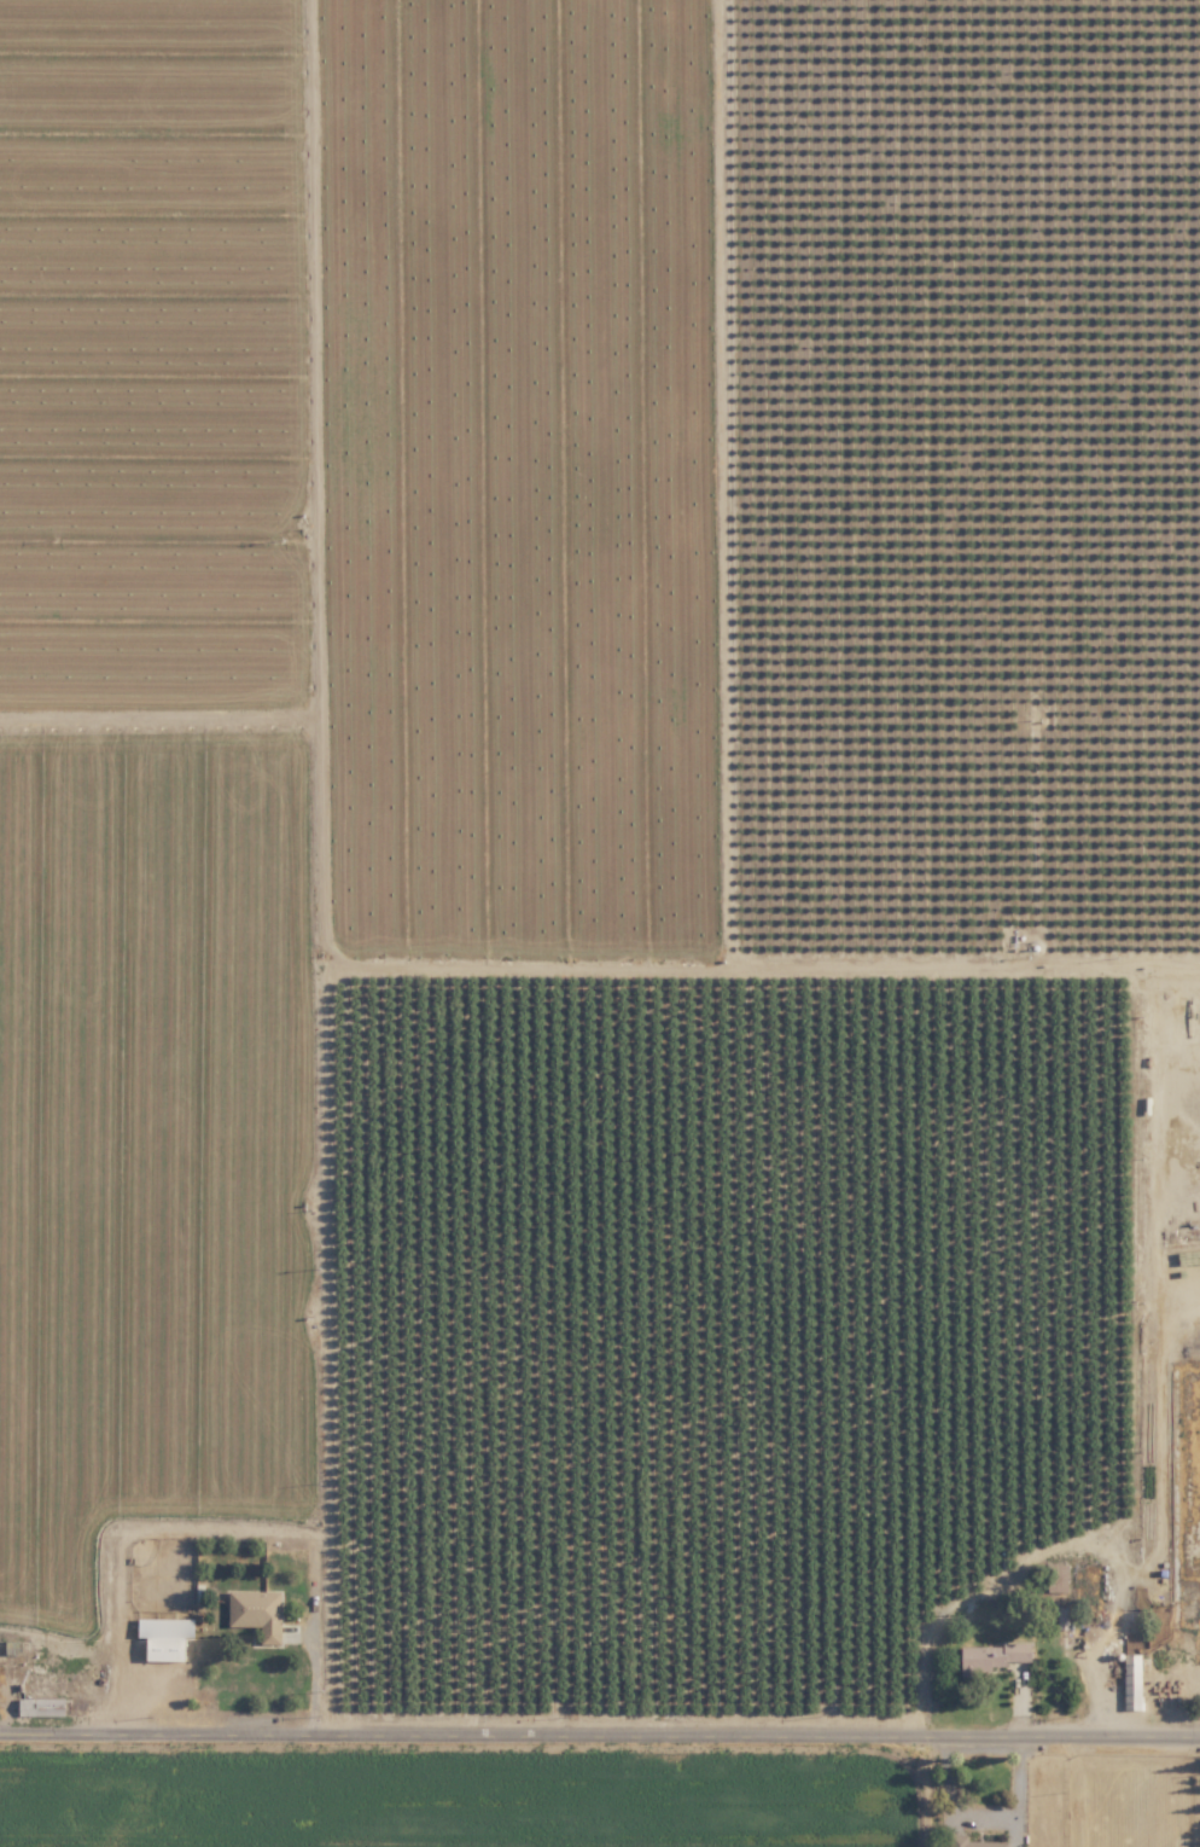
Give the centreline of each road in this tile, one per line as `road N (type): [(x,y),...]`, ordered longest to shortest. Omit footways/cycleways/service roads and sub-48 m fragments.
road 1 (residential): [(0,1738),(1065,1737),(1199,1728)]

